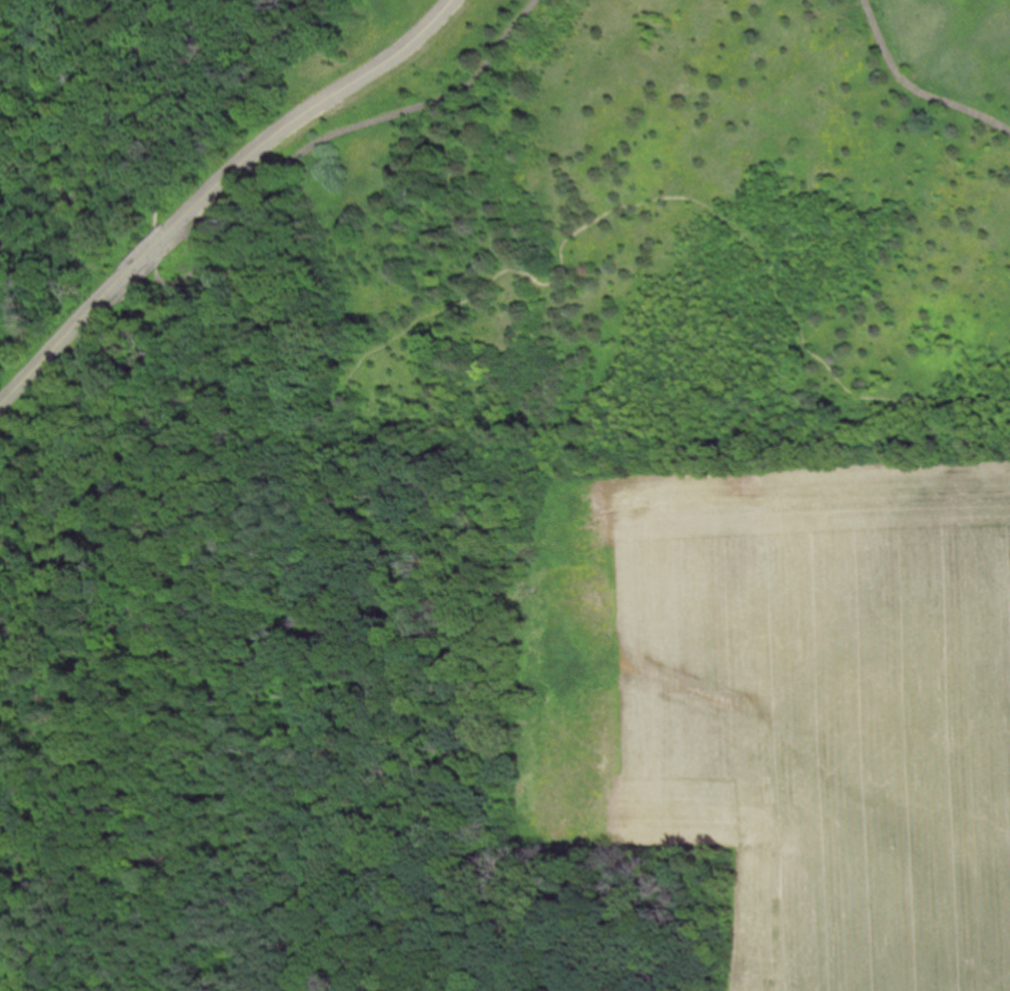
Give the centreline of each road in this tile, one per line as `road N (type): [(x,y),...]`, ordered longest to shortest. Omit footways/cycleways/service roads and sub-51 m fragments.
road 1 (residential): [(175,231),(260,149),(404,53),(455,0)]
road 2 (residential): [(0,406),(120,280)]

